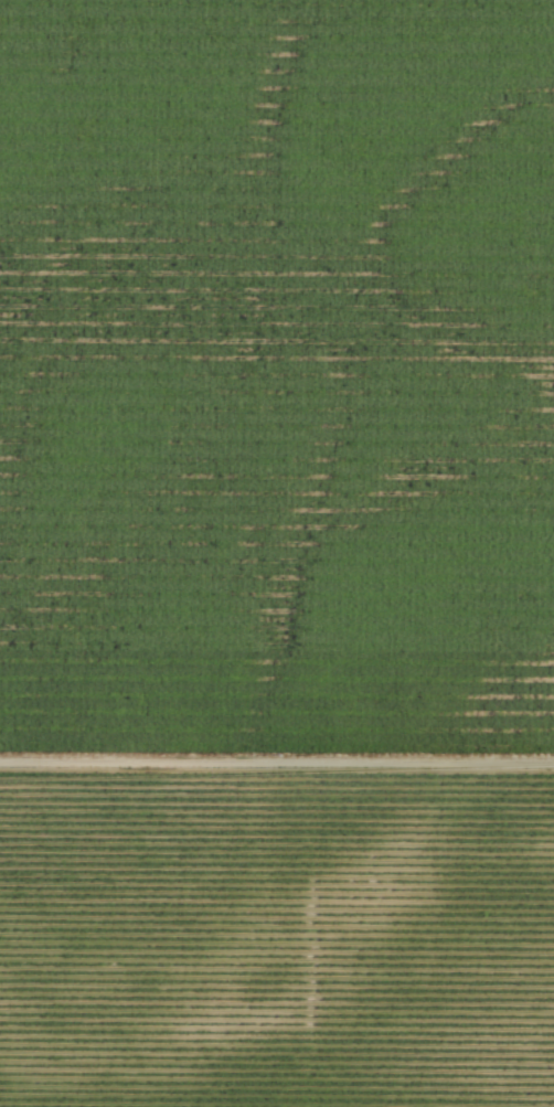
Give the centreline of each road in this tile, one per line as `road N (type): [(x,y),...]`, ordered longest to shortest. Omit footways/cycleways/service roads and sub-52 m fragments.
road 1 (track): [(0,762),(553,765)]

